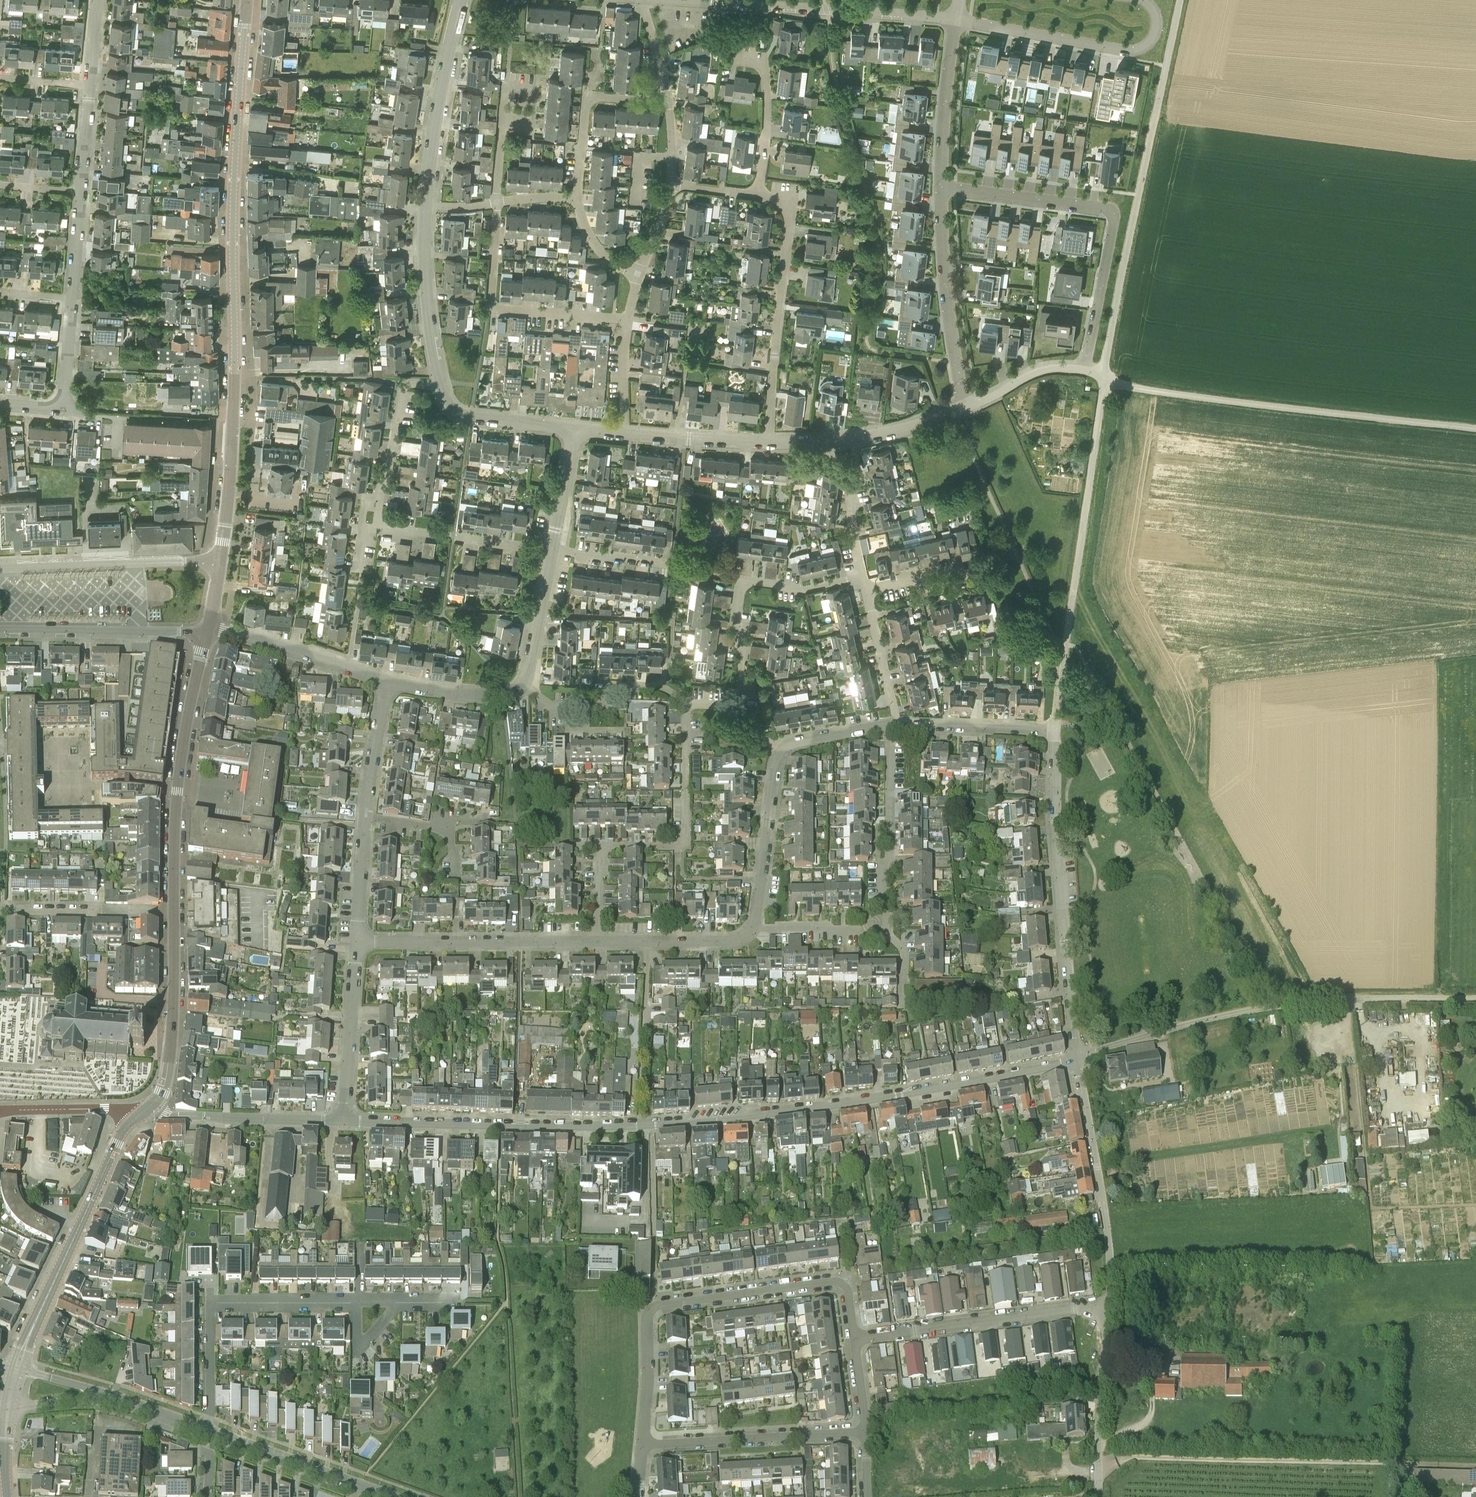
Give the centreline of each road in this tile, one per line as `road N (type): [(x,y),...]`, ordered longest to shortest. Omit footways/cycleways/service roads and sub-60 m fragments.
road 1 (residential): [(348,1121),(715,1120),(932,1090),(1076,1058)]
road 2 (unclassified): [(1076,1058),(1291,1004),(1475,998)]
road 3 (residential): [(643,1442),(653,1308),(836,1282),(849,1293),(856,1339)]
road 4 (residential): [(1180,0),(1105,372)]
road 5 (tertiary): [(234,375),(234,202),(248,0)]
road 6 (unclassified): [(1103,383),(1475,428)]
road 7 (unclassified): [(1057,722),(1103,383)]
road 8 (residential): [(943,185),(1113,212),(1085,369)]
road 9 (residential): [(1076,1058),(1055,826),(1056,730)]
road 10 (tertiary): [(174,911),(182,750),(207,632)]
road 11 (tertiary): [(17,1366),(117,1143),(140,1116)]
road 12 (residential): [(208,1429),(214,1308),(357,1302)]
road 13 (residential): [(768,441),(789,229),(784,203),(761,194)]
road 14 (residential): [(693,0),(956,19)]
road 15 (residential): [(1076,1058),(1108,1231),(1108,1309)]
road 16 (residential): [(856,1339),(1108,1309)]
road 17 (residential): [(956,19),(1135,52),(1146,47),(1157,21),(1139,0)]
road 18 (residential): [(359,941),(602,942)]
road 19 (residential): [(628,318),(492,306),(496,202)]
road 20 (residential): [(601,845),(685,846),(686,704)]
road 21 (residential): [(643,1442),(866,1432)]
road 22 (residential): [(943,185),(945,272),(966,404)]
road 23 (residential): [(220,563),(0,569)]
road 24 (tertiary): [(140,1116),(166,1079),(174,911)]
road 25 (residential): [(425,209),(461,0)]
road 26 (residential): [(140,1116),(348,1121)]
road 27 (residential): [(0,629),(207,632)]
road 28 (residential): [(886,927),(889,728)]
road 29 (residential): [(742,579),(552,552)]
road 30 (residential): [(386,1496),(208,1429)]
road 31 (residential): [(389,682),(268,640),(207,632)]
road 32 (tertiary): [(220,563),(234,375)]
road 33 (residential): [(686,704),(667,691),(612,686),(601,709),(552,707),(525,684)]
road 34 (residential): [(1108,1309),(1099,1496)]
road 35 (residential): [(577,197),(587,100),(670,102)]
road 36 (residential): [(348,1121),(359,941)]
road 37 (residential): [(552,552),(376,526)]
road 38 (residential): [(754,926),(782,751)]
road 39 (residential): [(376,526),(403,390),(440,382)]
road 40 (residential): [(0,402),(64,409),(73,299)]
road 41 (residential): [(174,911),(0,910)]
road 42 (residential): [(440,382),(425,209)]
road 43 (residential): [(956,19),(943,185)]
road 44 (residential): [(761,194),(767,68),(735,59)]
road 45 (residential): [(900,727),(1056,730)]
road 46 (residential): [(575,427),(462,413),(448,405),(440,382)]
road 47 (residential): [(624,433),(768,441)]
road 48 (residential): [(900,727),(867,590)]
road 49 (residential): [(525,684),(494,697),(389,682)]
road 50 (residential): [(968,1002),(915,1002),(906,990),(903,943),(886,927)]
road 51 (residential): [(3,1111),(140,1116)]
road 52 (residential): [(862,574),(853,438)]
road 53 (residential): [(368,816),(389,682)]
road 54 (residential): [(552,552),(525,684)]
road 55 (residential): [(886,927),(754,926)]
road 56 (residential): [(745,707),(742,579)]
road 57 (residential): [(575,427),(552,552)]
road 58 (residential): [(966,404),(1039,370),(1085,369)]
road 59 (residential): [(359,941),(368,816)]
road 60 (residential): [(496,202),(507,78)]
road 61 (residential): [(862,574),(802,590),(742,579)]
road 62 (residential): [(357,1302),(357,1352),(409,1302)]

